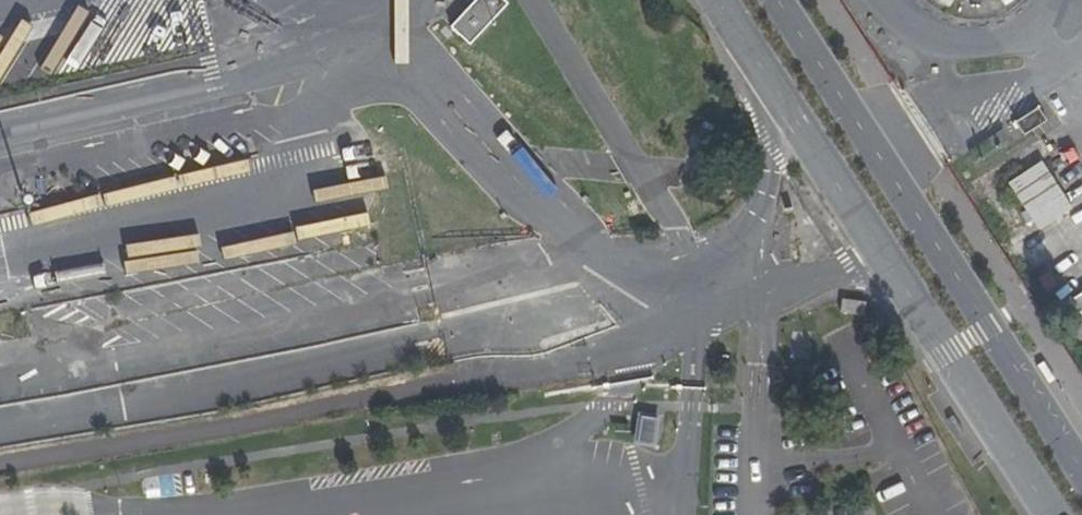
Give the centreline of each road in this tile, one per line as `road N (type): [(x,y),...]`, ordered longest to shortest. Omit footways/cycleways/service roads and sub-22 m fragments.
road 1 (track): [(456,386),(0,466)]
road 2 (unclassified): [(371,9),(400,27),(657,293)]
road 3 (secondary): [(718,0),(900,284)]
road 4 (unclassified): [(705,279),(534,0)]
road 5 (secondary): [(1081,440),(923,195)]
road 6 (secondary): [(900,284),(1049,514)]
road 7 (unclassified): [(923,195),(916,142),(930,111),(954,92),(1047,72),(1081,38)]
road 8 (secondary): [(923,195),(796,0)]
road 9 (unclassified): [(1066,0),(1042,29),(983,44),(939,37),(882,0)]
road 10 (unclassified): [(900,284),(867,269),(794,277),(759,262)]

